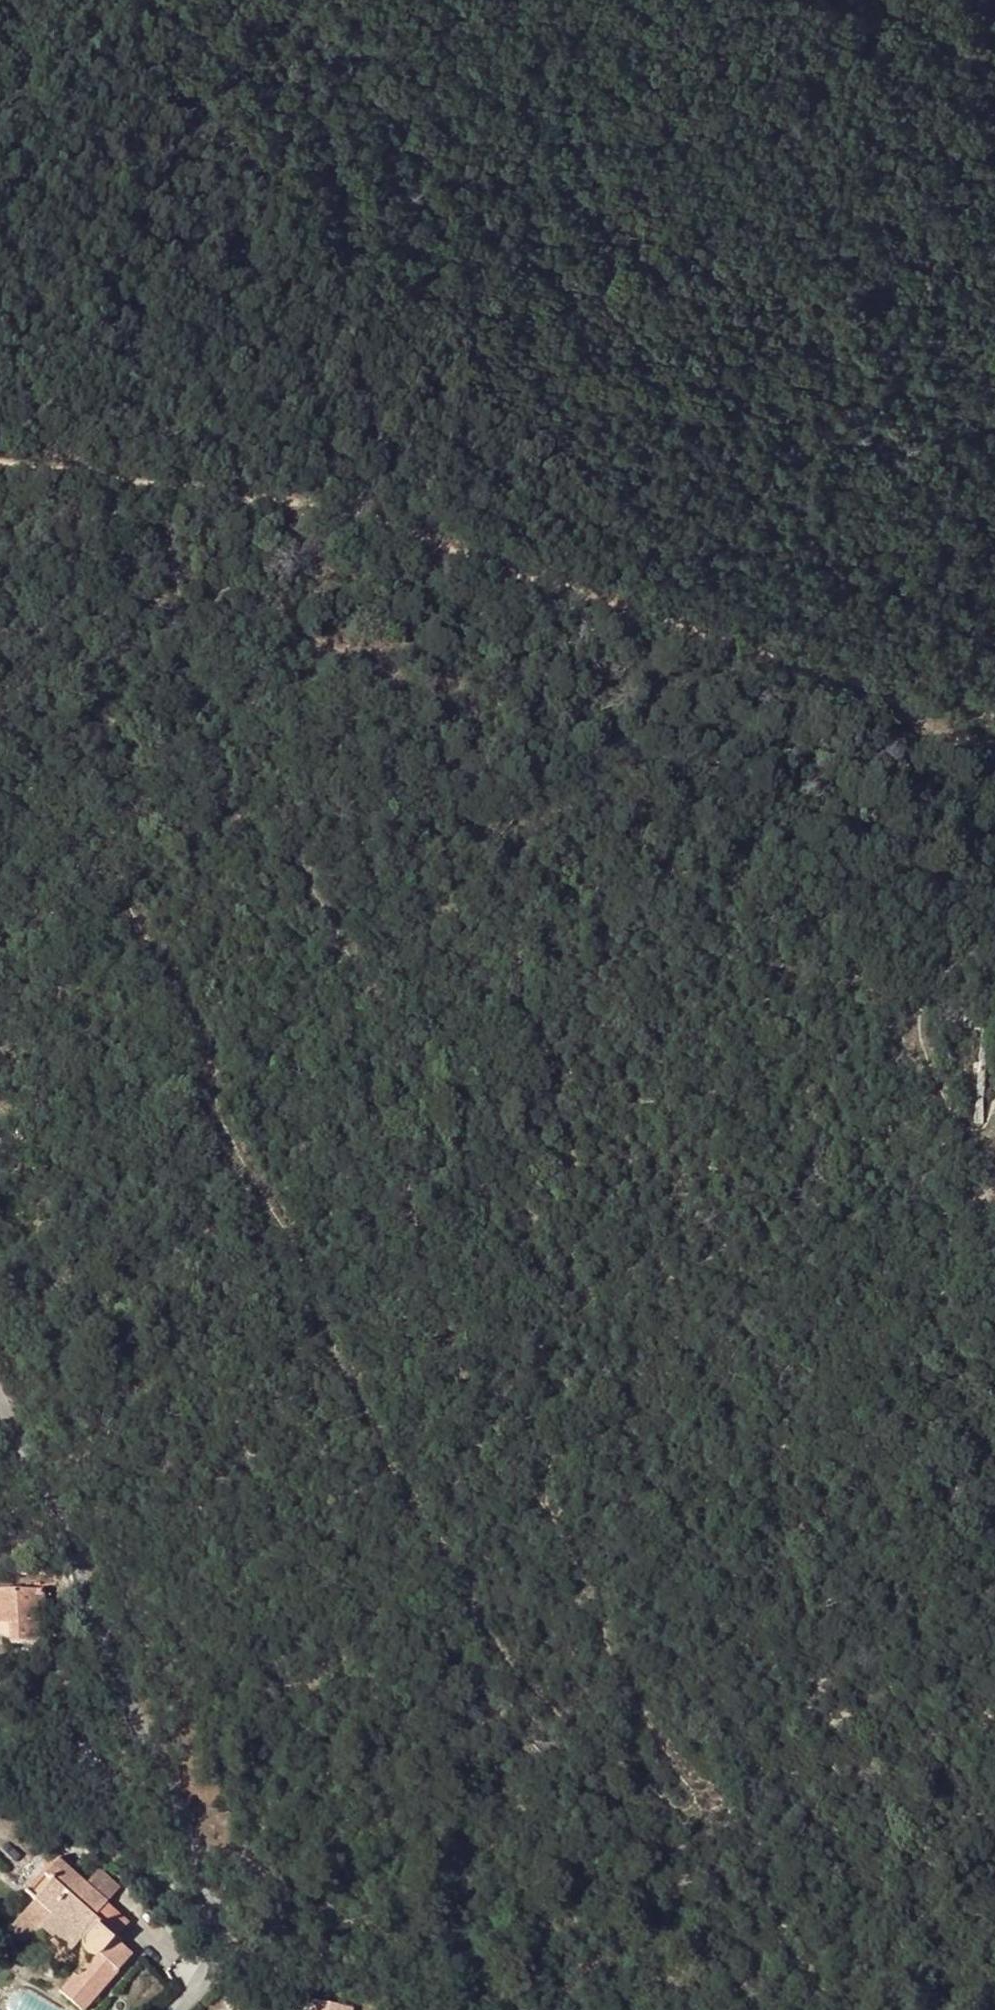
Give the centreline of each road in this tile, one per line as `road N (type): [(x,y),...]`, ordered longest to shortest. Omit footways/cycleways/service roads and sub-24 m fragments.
road 1 (track): [(0,459),(355,508),(612,606),(900,699),(994,744)]
road 2 (residential): [(176,2009),(210,1978),(215,1948),(197,1853),(175,1792),(132,1714),(40,1477),(0,1408)]
road 3 (track): [(994,930),(965,945),(917,1015),(926,1063),(954,1111)]

